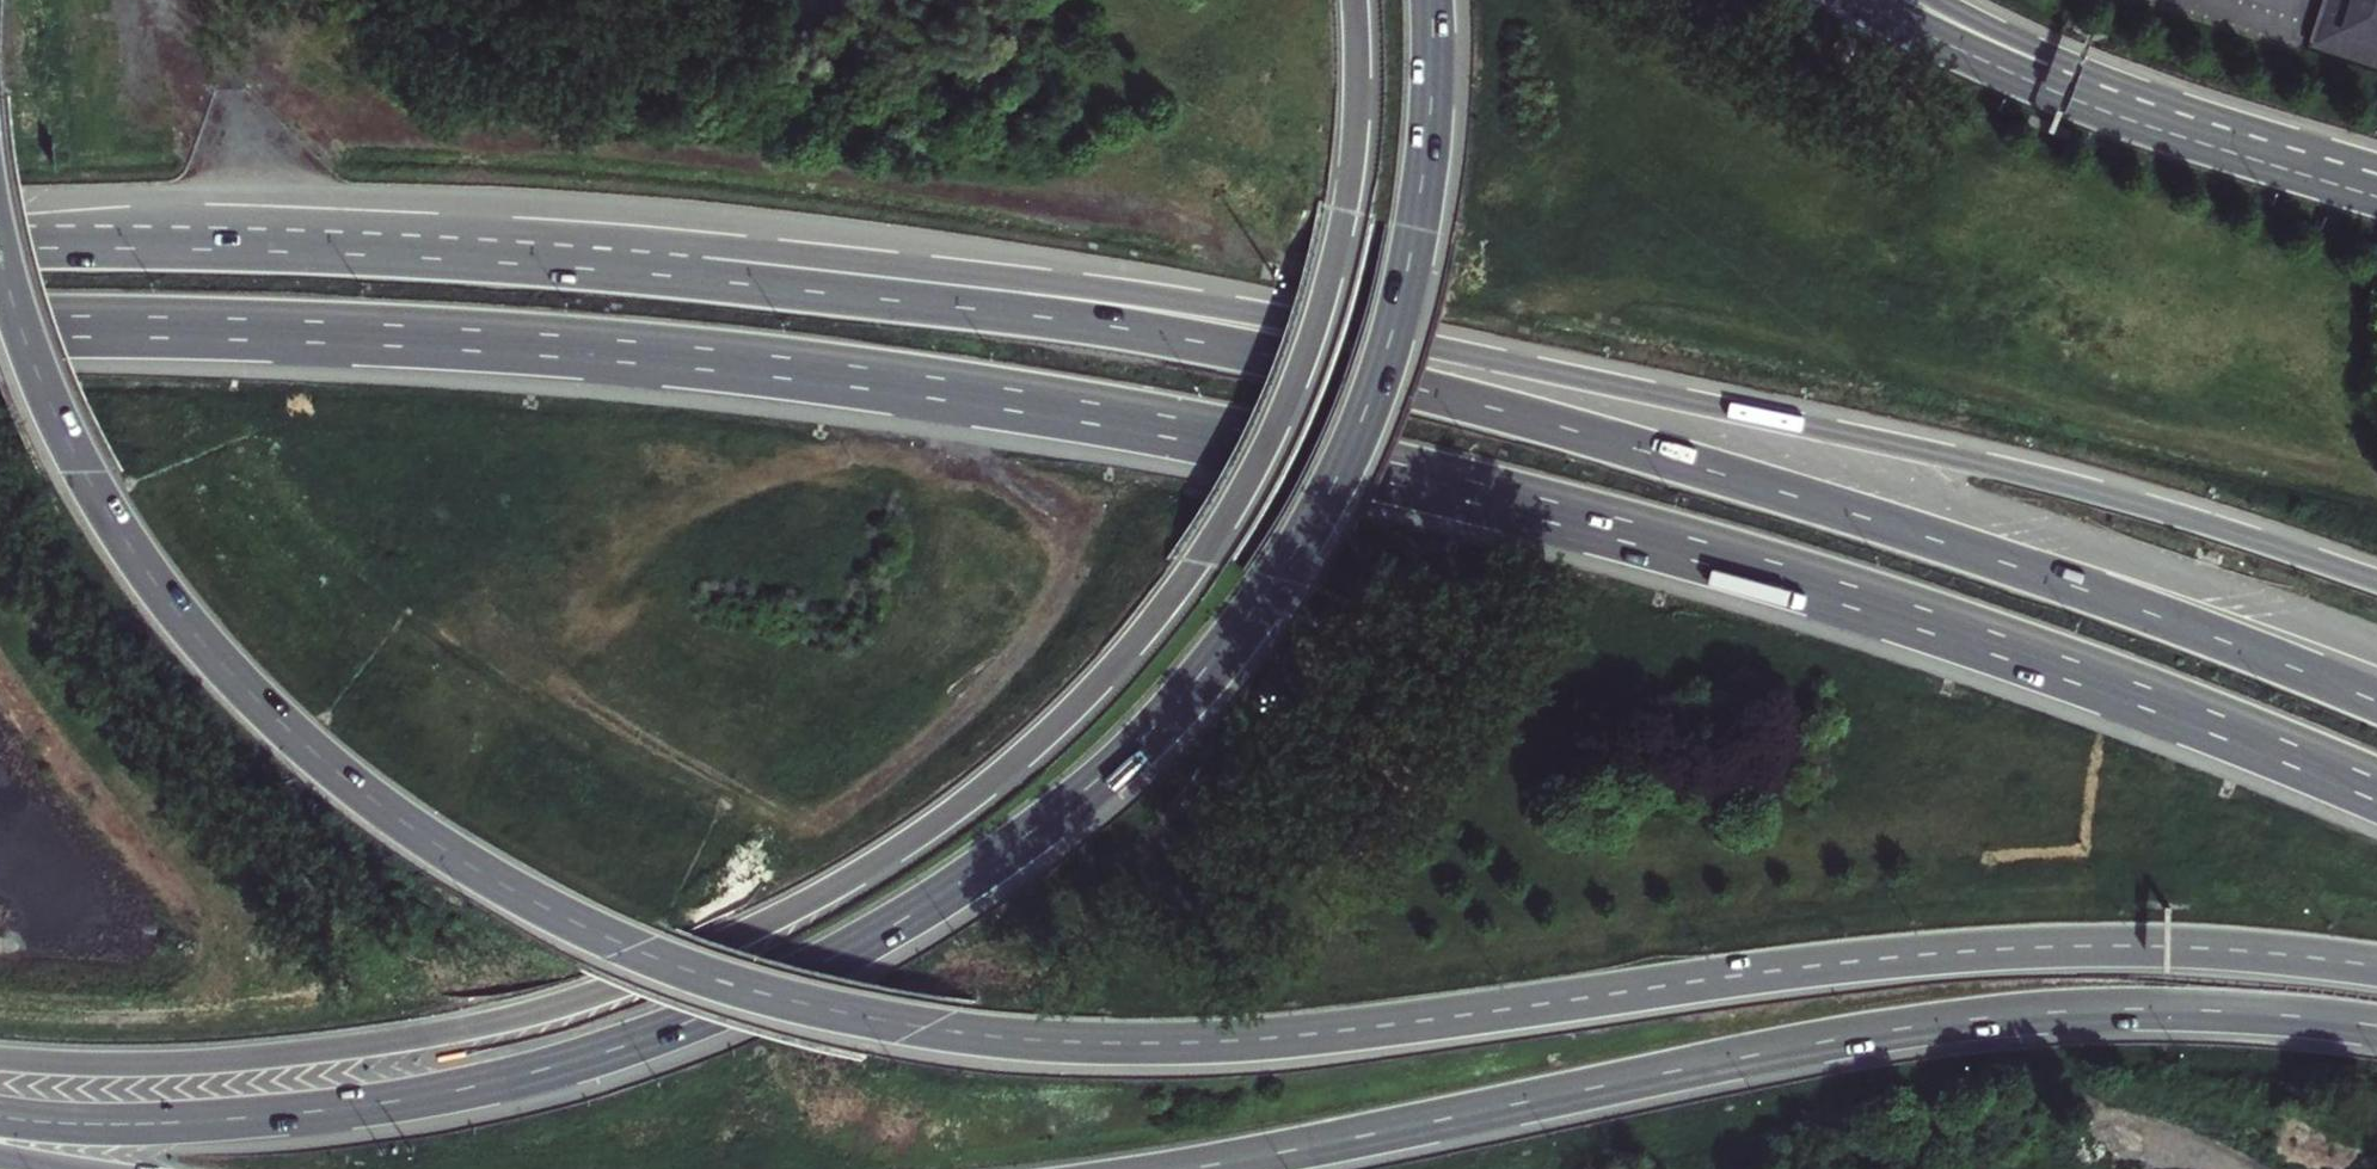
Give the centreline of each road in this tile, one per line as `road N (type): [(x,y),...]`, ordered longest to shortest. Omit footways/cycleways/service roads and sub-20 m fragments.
road 1 (trunk): [(0,279),(84,475),(144,571),(233,678),(350,785),(461,865),(582,932),(729,990),(994,1040),(1174,1044),(1304,1035),(1973,950),(2217,947),(2376,967)]
road 2 (motorway): [(0,326),(308,333),(683,360),(972,394),(1227,438),(1503,498),(1839,592),(2376,791)]
road 3 (track): [(165,0),(178,122),(289,149),(816,167),(1505,315),(1589,313),(2376,486)]
road 4 (motorway): [(2376,704),(2122,602),(1887,523),(1364,375),(1054,320),(318,252)]
road 5 (motorway): [(2376,582),(2004,471),(1199,304),(720,247),(483,237),(318,252)]
road 6 (trunk): [(0,1114),(171,1123),(309,1113),(450,1091),(576,1060),(818,972),(1046,827),(1215,664),(1280,577),(1362,427),(1404,307),(1420,226),(1434,114),(1432,0)]
road 7 (trunk): [(0,1059),(158,1065),(263,1058),(479,1028),(577,1003),(780,919),(981,791),(1091,694),(1141,638),(1233,509),(1289,403),(1345,215),(1359,85),(1355,0)]
road 8 (motorway): [(1213,1168),(1948,1023),(2159,1009),(2376,1027)]
road 9 (trunk): [(2284,170),(2045,88),(1859,0)]
road 10 (motorway): [(2284,170),(1939,0)]
road 11 (motorway): [(318,252),(0,249)]

